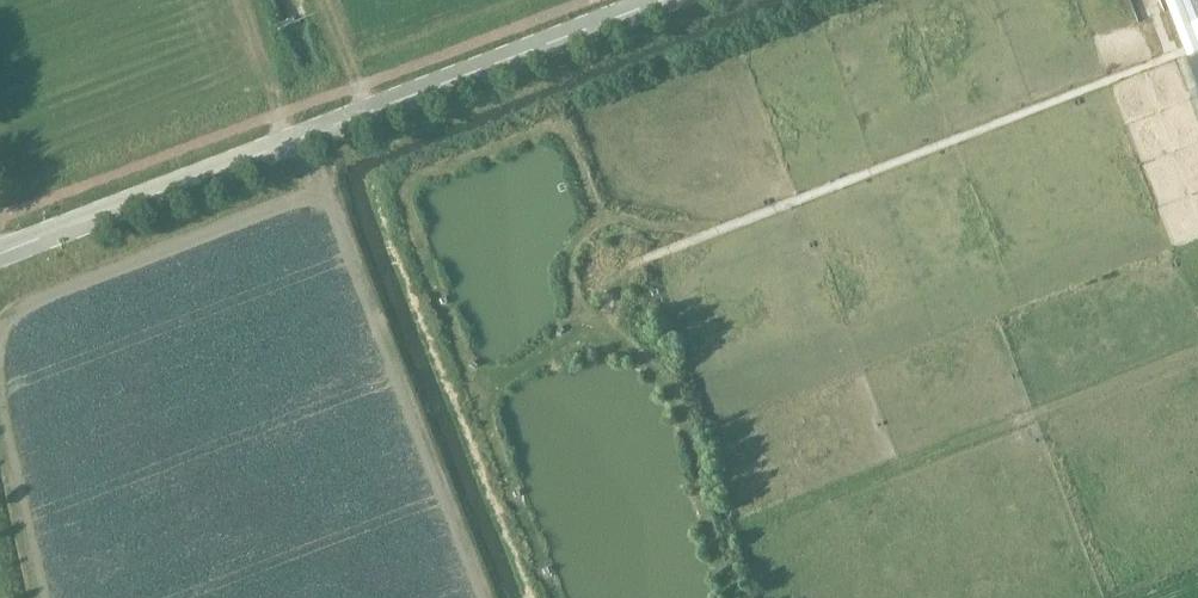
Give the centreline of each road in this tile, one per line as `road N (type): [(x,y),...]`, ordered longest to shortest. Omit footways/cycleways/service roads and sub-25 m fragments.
road 1 (tertiary): [(0,253),(663,0)]

